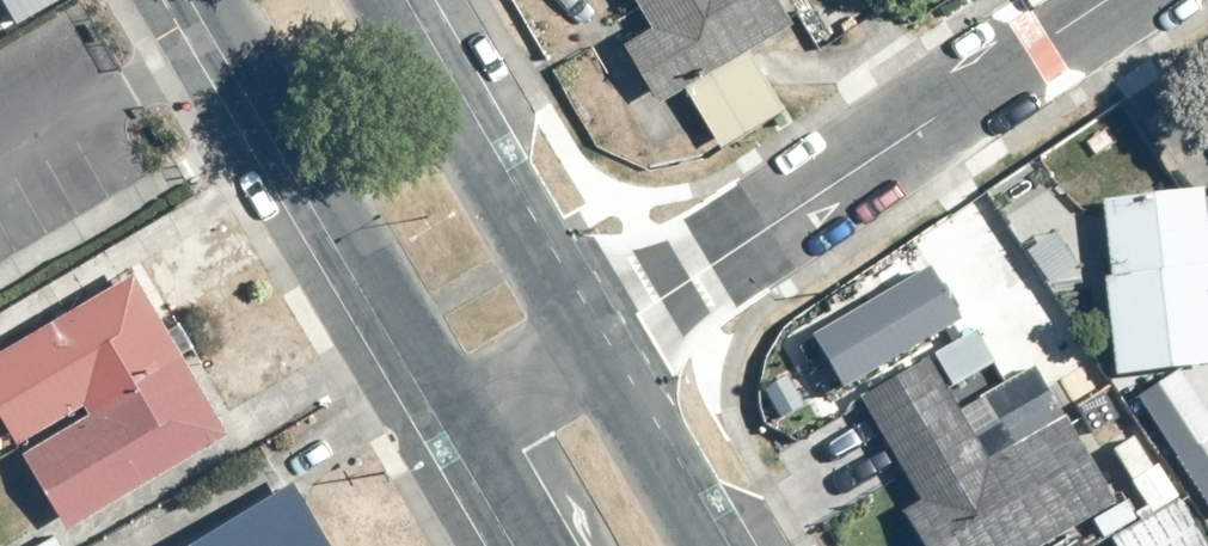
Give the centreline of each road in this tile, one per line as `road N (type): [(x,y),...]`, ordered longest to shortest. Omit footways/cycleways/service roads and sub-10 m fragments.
road 1 (residential): [(1103,0),(581,348)]
road 2 (secondary): [(463,413),(216,0)]
road 3 (secondary): [(374,0),(581,348)]
road 4 (secondary): [(581,348),(699,545)]
road 5 (secondary): [(541,545),(463,413)]
road 6 (residential): [(581,348),(463,413)]

